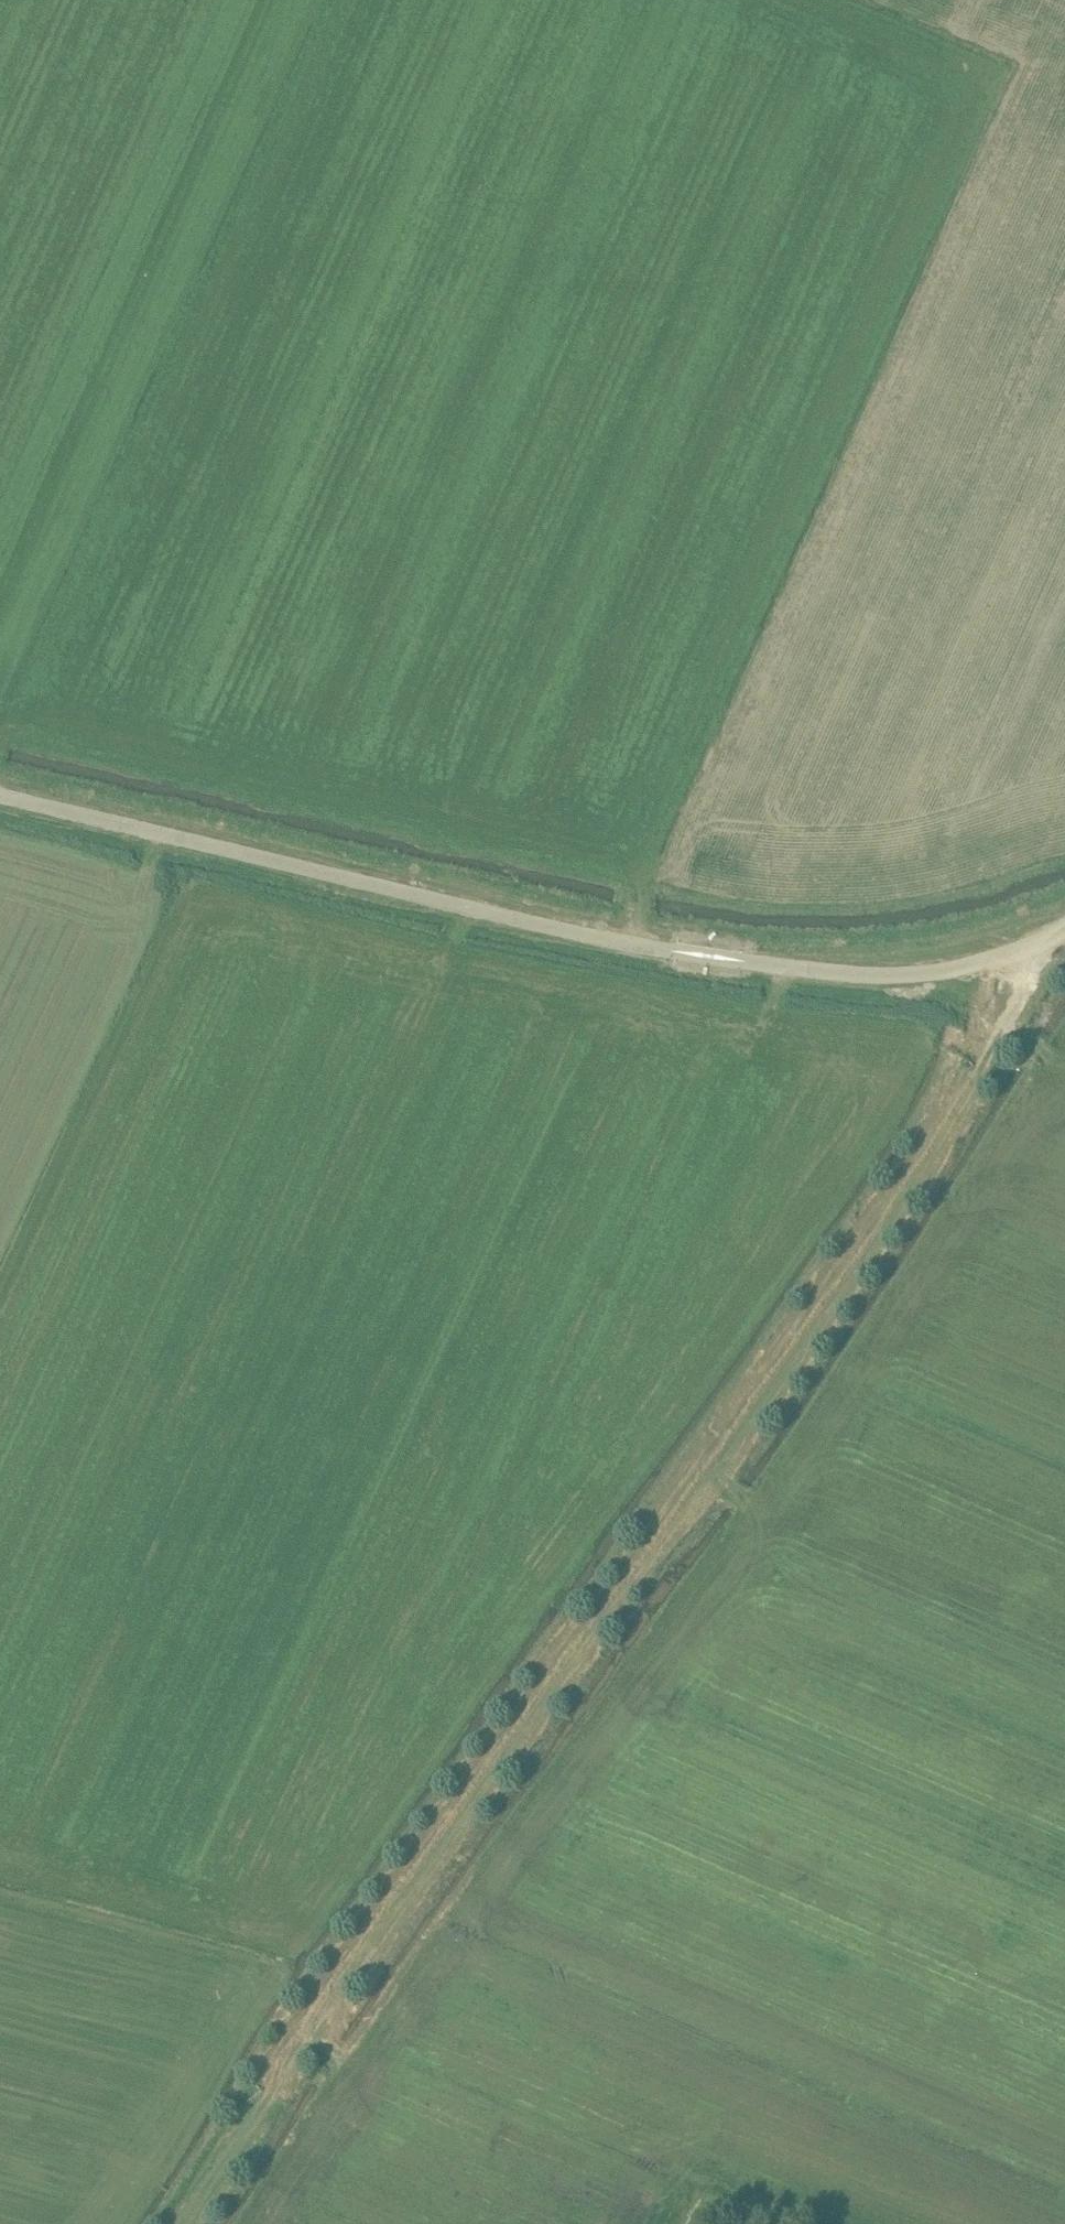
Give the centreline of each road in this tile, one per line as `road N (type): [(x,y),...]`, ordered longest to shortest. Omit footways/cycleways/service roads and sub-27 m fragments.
road 1 (track): [(1049,938),(979,1070),(298,2035),(180,2223)]
road 2 (unclassified): [(0,794),(654,948),(824,974),(944,973),(1064,928)]

